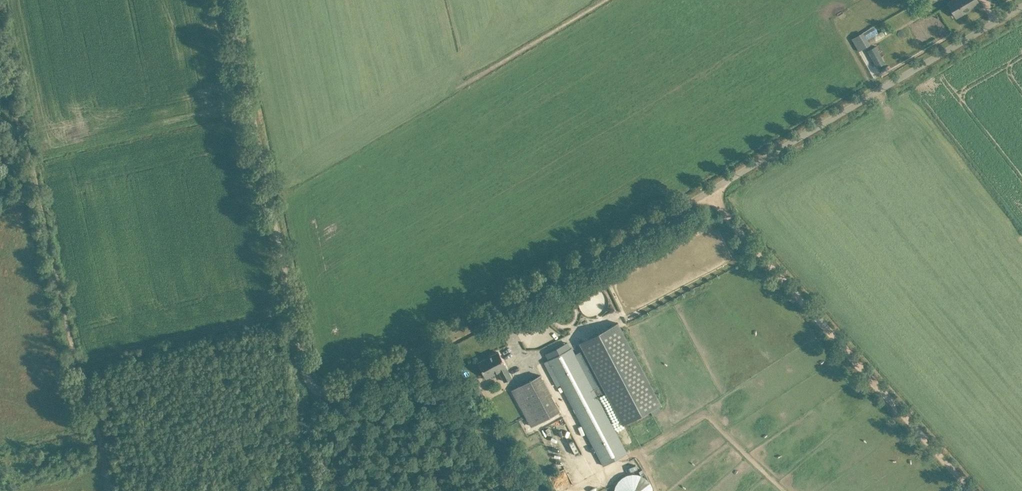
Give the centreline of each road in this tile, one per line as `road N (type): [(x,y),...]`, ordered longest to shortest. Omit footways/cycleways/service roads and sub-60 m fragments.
road 1 (unclassified): [(226,0),(304,370),(322,392),(334,393),(585,261),(1021,3)]
road 2 (track): [(972,490),(708,192)]
road 3 (track): [(0,2),(74,348),(87,366)]
road 4 (track): [(87,366),(193,324),(293,310)]
road 5 (track): [(428,345),(467,415),(532,490)]

